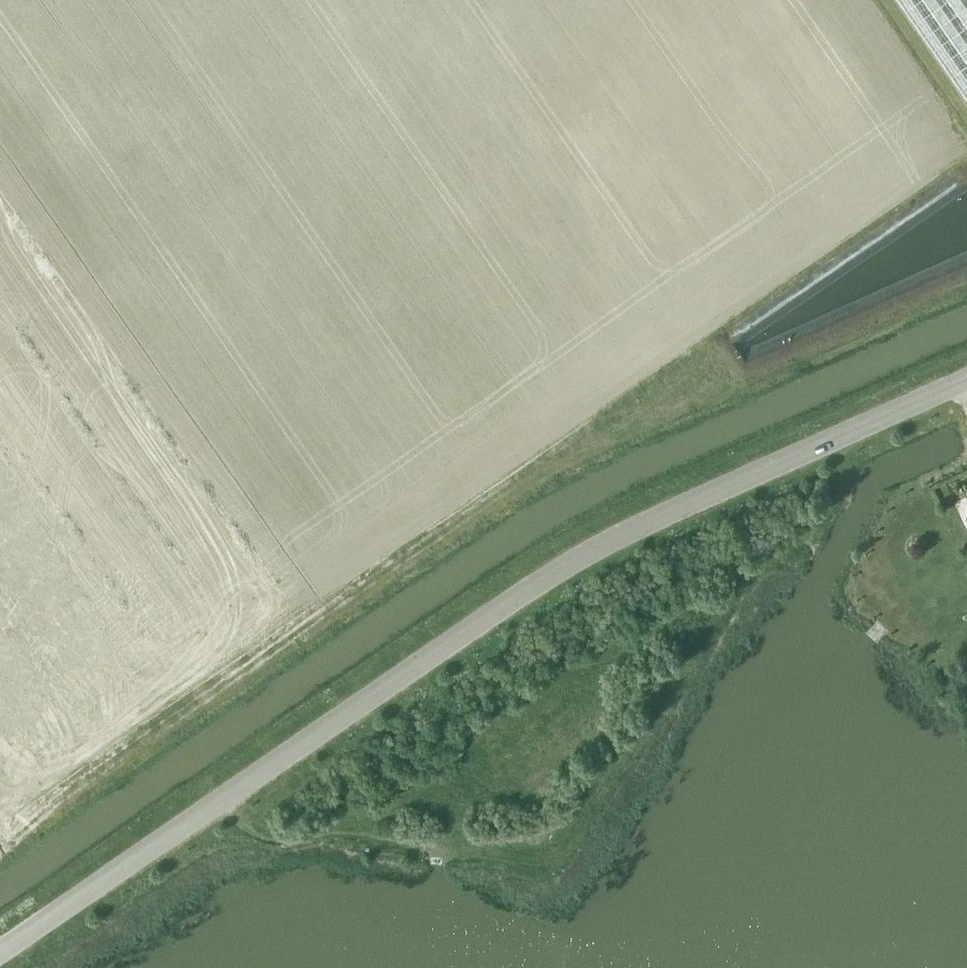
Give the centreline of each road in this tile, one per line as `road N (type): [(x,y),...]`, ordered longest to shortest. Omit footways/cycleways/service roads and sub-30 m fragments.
road 1 (unclassified): [(820,445),(578,558),(0,953)]
road 2 (unclassified): [(820,445),(966,381)]

